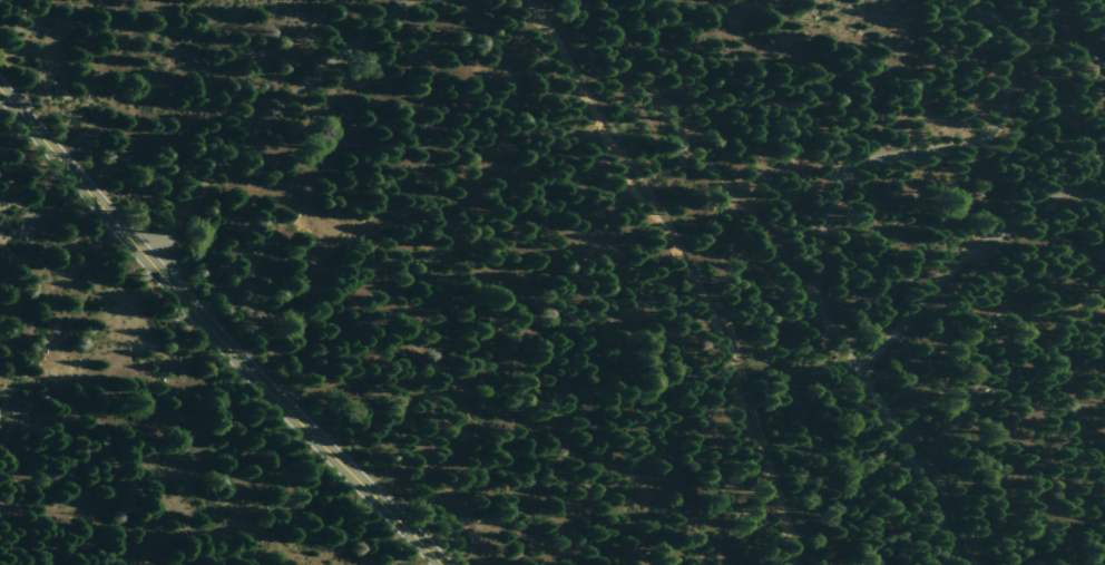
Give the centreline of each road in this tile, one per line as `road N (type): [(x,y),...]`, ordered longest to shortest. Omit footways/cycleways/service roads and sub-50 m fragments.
road 1 (primary): [(442,564),(223,343),(0,91)]
road 2 (residential): [(140,253),(242,143),(408,0)]
road 3 (residential): [(962,564),(860,361),(818,310)]

